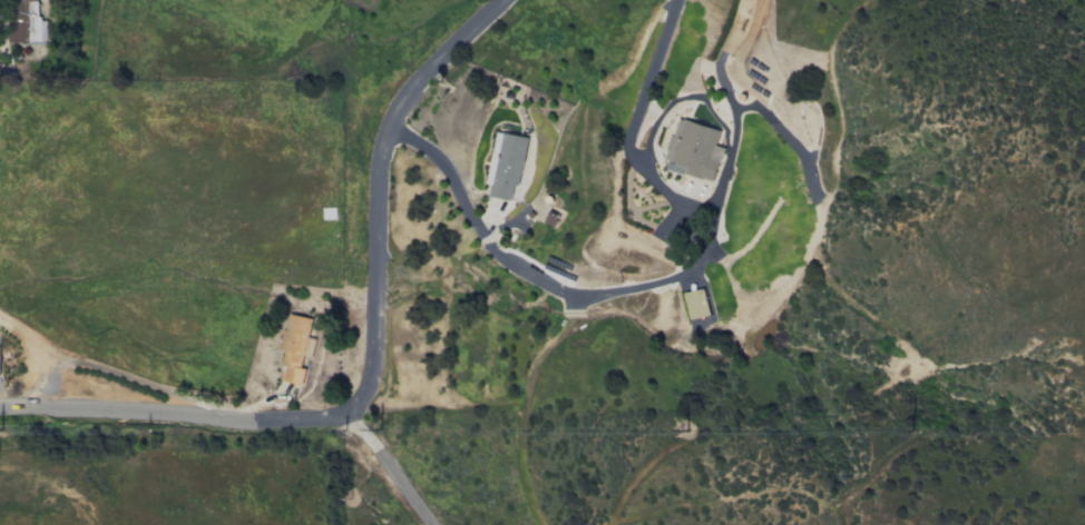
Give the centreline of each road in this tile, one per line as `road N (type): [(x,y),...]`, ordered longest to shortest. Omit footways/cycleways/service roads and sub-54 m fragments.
road 1 (residential): [(500,0),(381,130),(371,187),(365,384),(335,422)]
road 2 (residential): [(0,420),(358,422)]
road 3 (residential): [(358,422),(436,524)]

